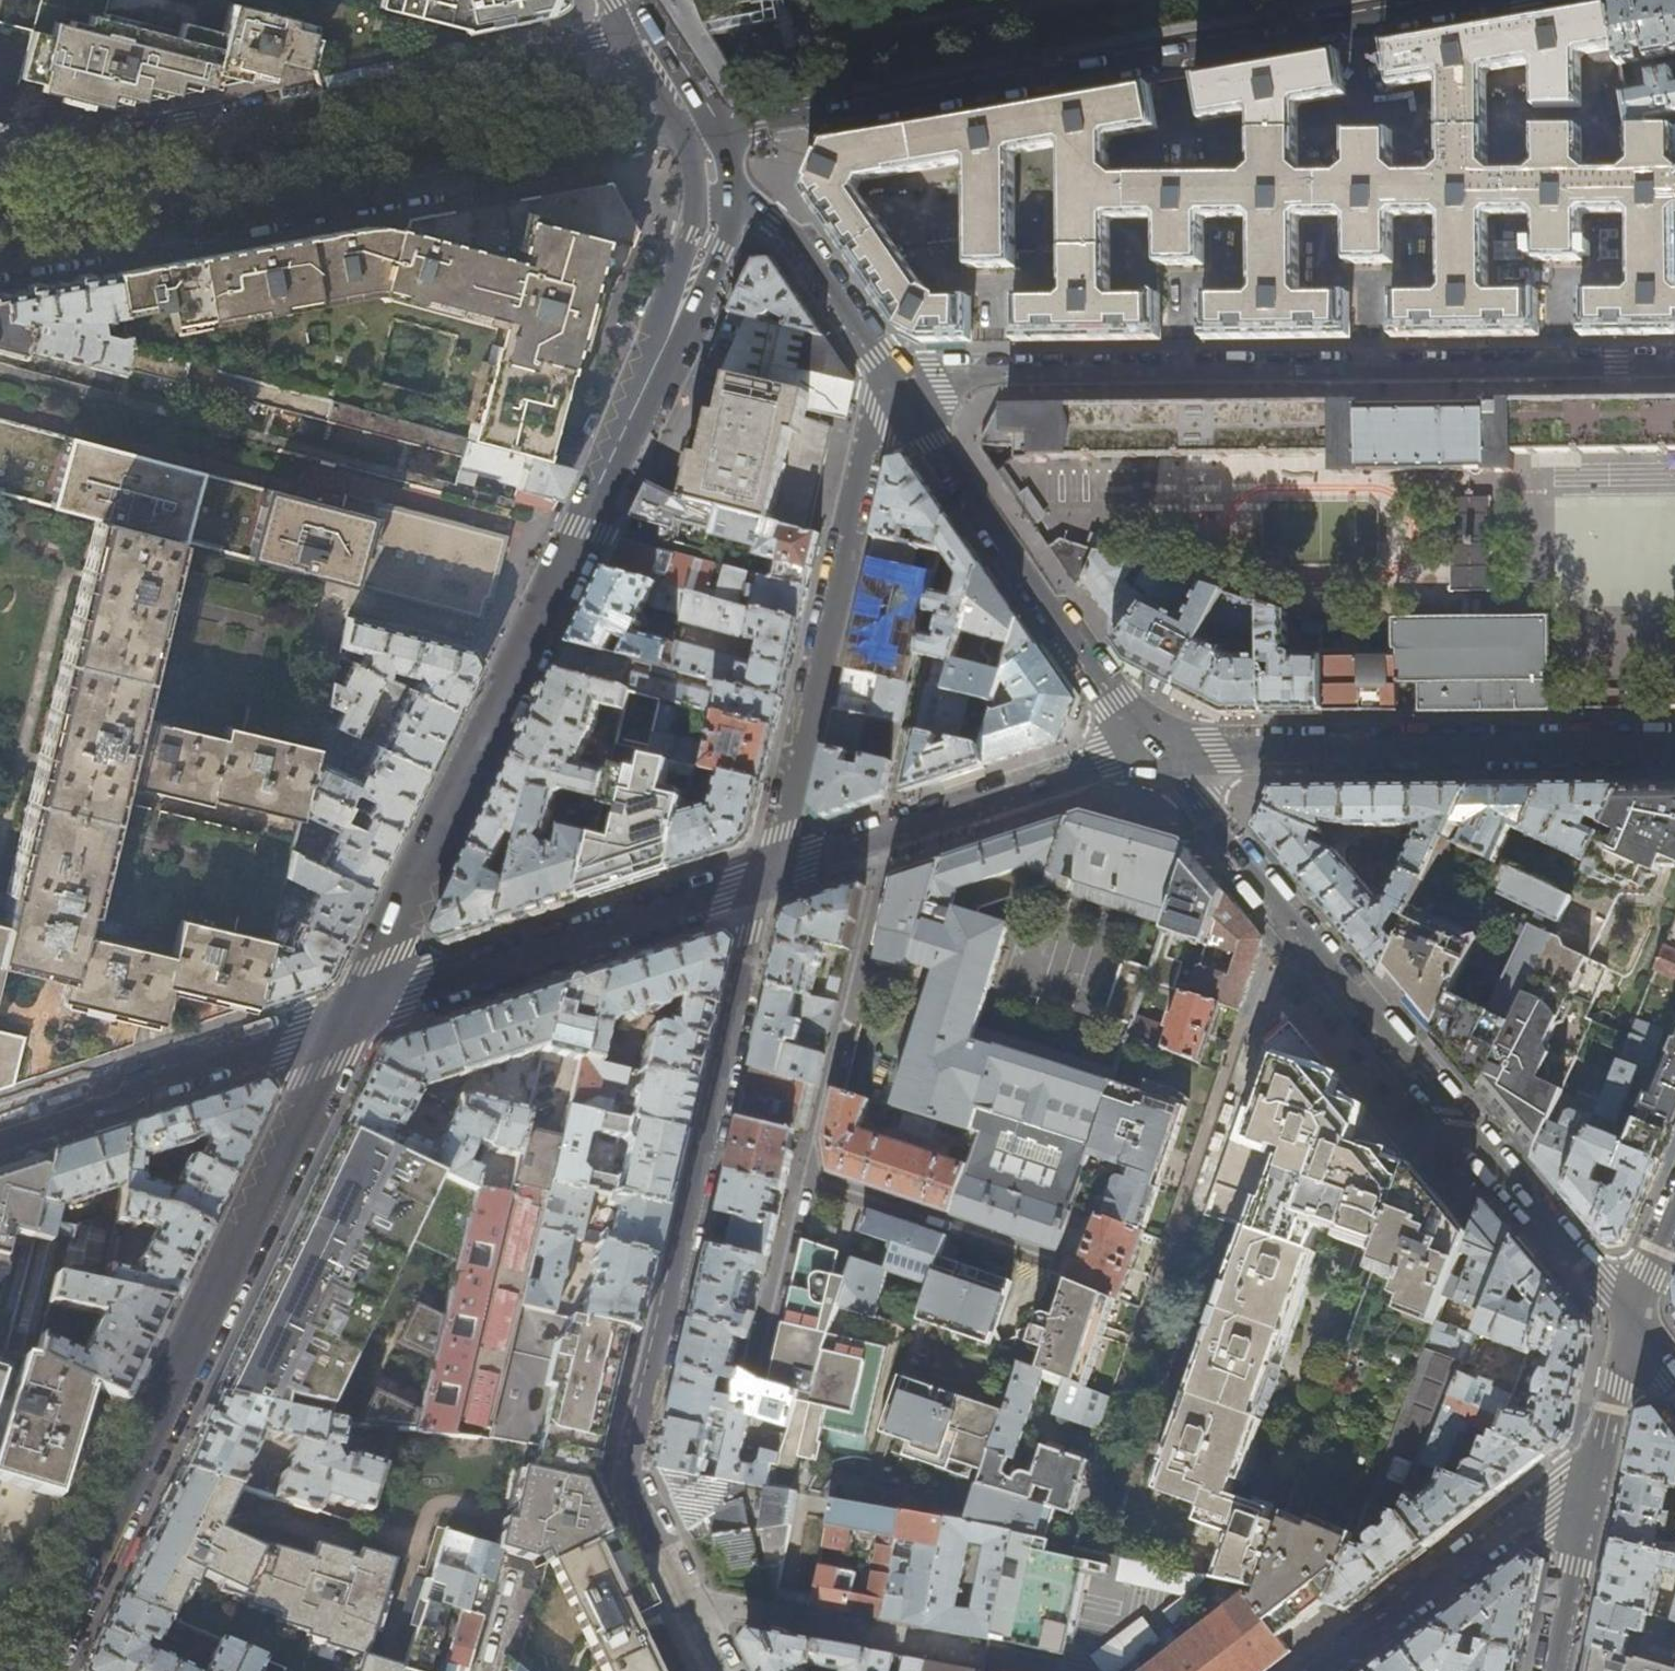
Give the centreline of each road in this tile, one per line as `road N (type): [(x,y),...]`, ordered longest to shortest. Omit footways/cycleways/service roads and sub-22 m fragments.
road 1 (residential): [(363,1010),(710,244),(720,189)]
road 2 (residential): [(701,130),(1478,0)]
road 3 (residential): [(701,1622),(625,1466),(770,874)]
road 4 (residential): [(1631,1320),(1286,923),(1150,751)]
road 5 (residential): [(363,1010),(38,1670)]
road 6 (residential): [(0,261),(701,130)]
road 7 (residential): [(642,30),(0,157)]
road 8 (residential): [(1674,745),(1150,751)]
road 9 (residential): [(770,874),(887,373)]
road 10 (residential): [(1150,751),(887,373)]
road 11 (residential): [(770,874),(363,1010)]
road 12 (residential): [(0,1129),(363,1010)]
road 13 (residential): [(1631,1320),(1553,1670)]
road 14 (residential): [(701,1622),(747,1608),(984,1655)]
road 15 (residential): [(887,373),(805,242),(720,189)]
road 16 (residential): [(1674,1206),(1631,1320)]

